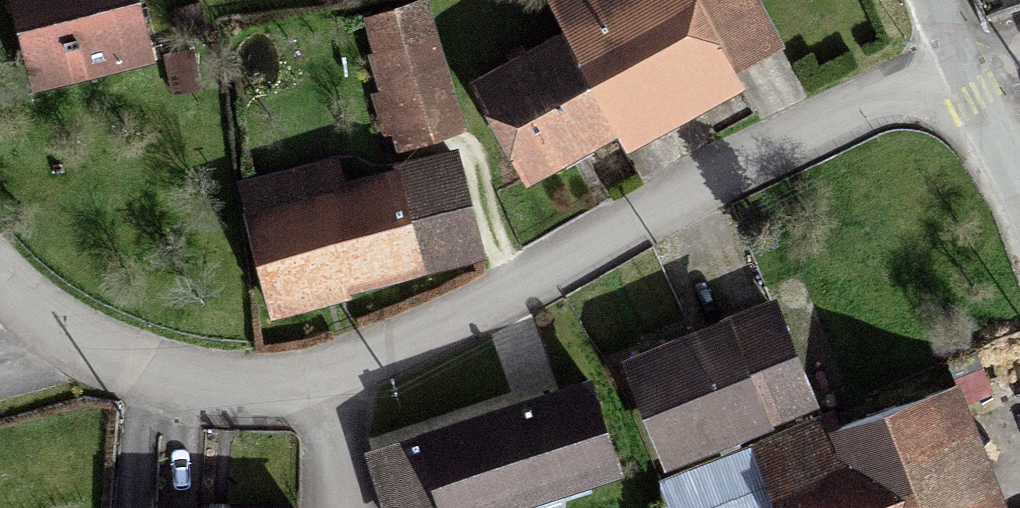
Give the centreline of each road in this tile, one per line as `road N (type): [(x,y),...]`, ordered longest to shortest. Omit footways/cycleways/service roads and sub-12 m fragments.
road 1 (residential): [(0,265),(52,324),(143,376),(226,390),(309,381),(367,366),(960,54)]
road 2 (tertiary): [(960,54),(1019,205)]

